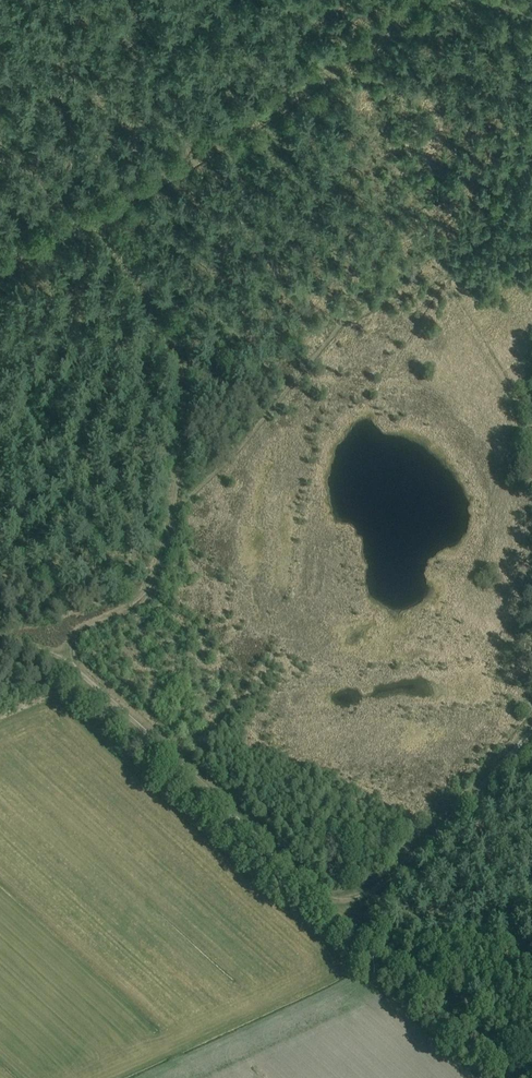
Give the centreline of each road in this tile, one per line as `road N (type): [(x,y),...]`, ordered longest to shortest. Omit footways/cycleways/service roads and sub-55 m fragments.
road 1 (track): [(0,269),(93,214),(139,286),(178,385),(176,508),(153,592),(136,610),(47,650)]
road 2 (track): [(467,802),(380,888),(333,898),(47,650)]

